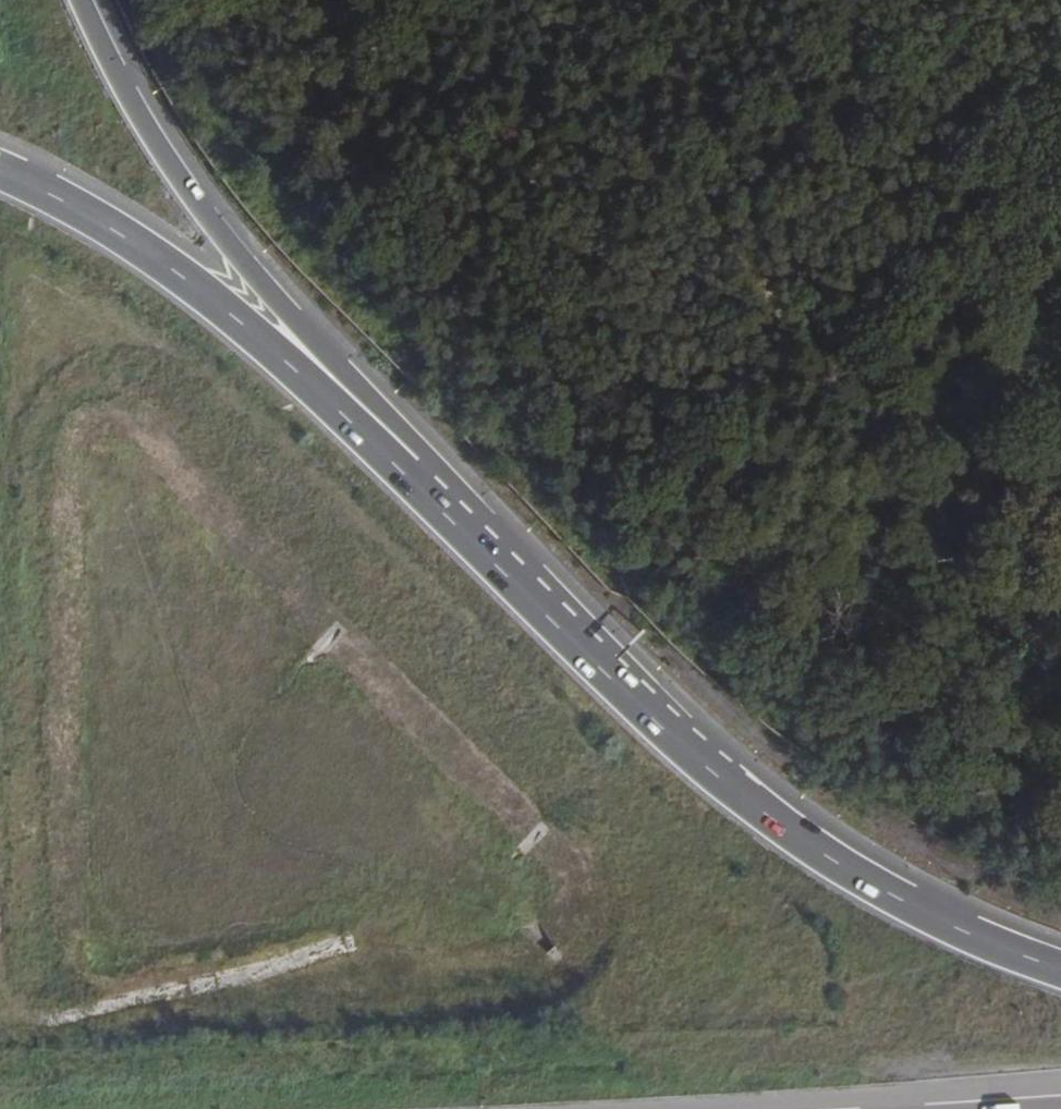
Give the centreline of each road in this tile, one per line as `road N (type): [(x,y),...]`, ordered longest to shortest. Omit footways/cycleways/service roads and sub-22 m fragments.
road 1 (motorway): [(1060,970),(919,910),(740,788),(331,401)]
road 2 (motorway): [(331,401),(302,327),(230,247),(160,147),(78,0)]
road 3 (motorway): [(331,401),(117,230),(0,169)]

